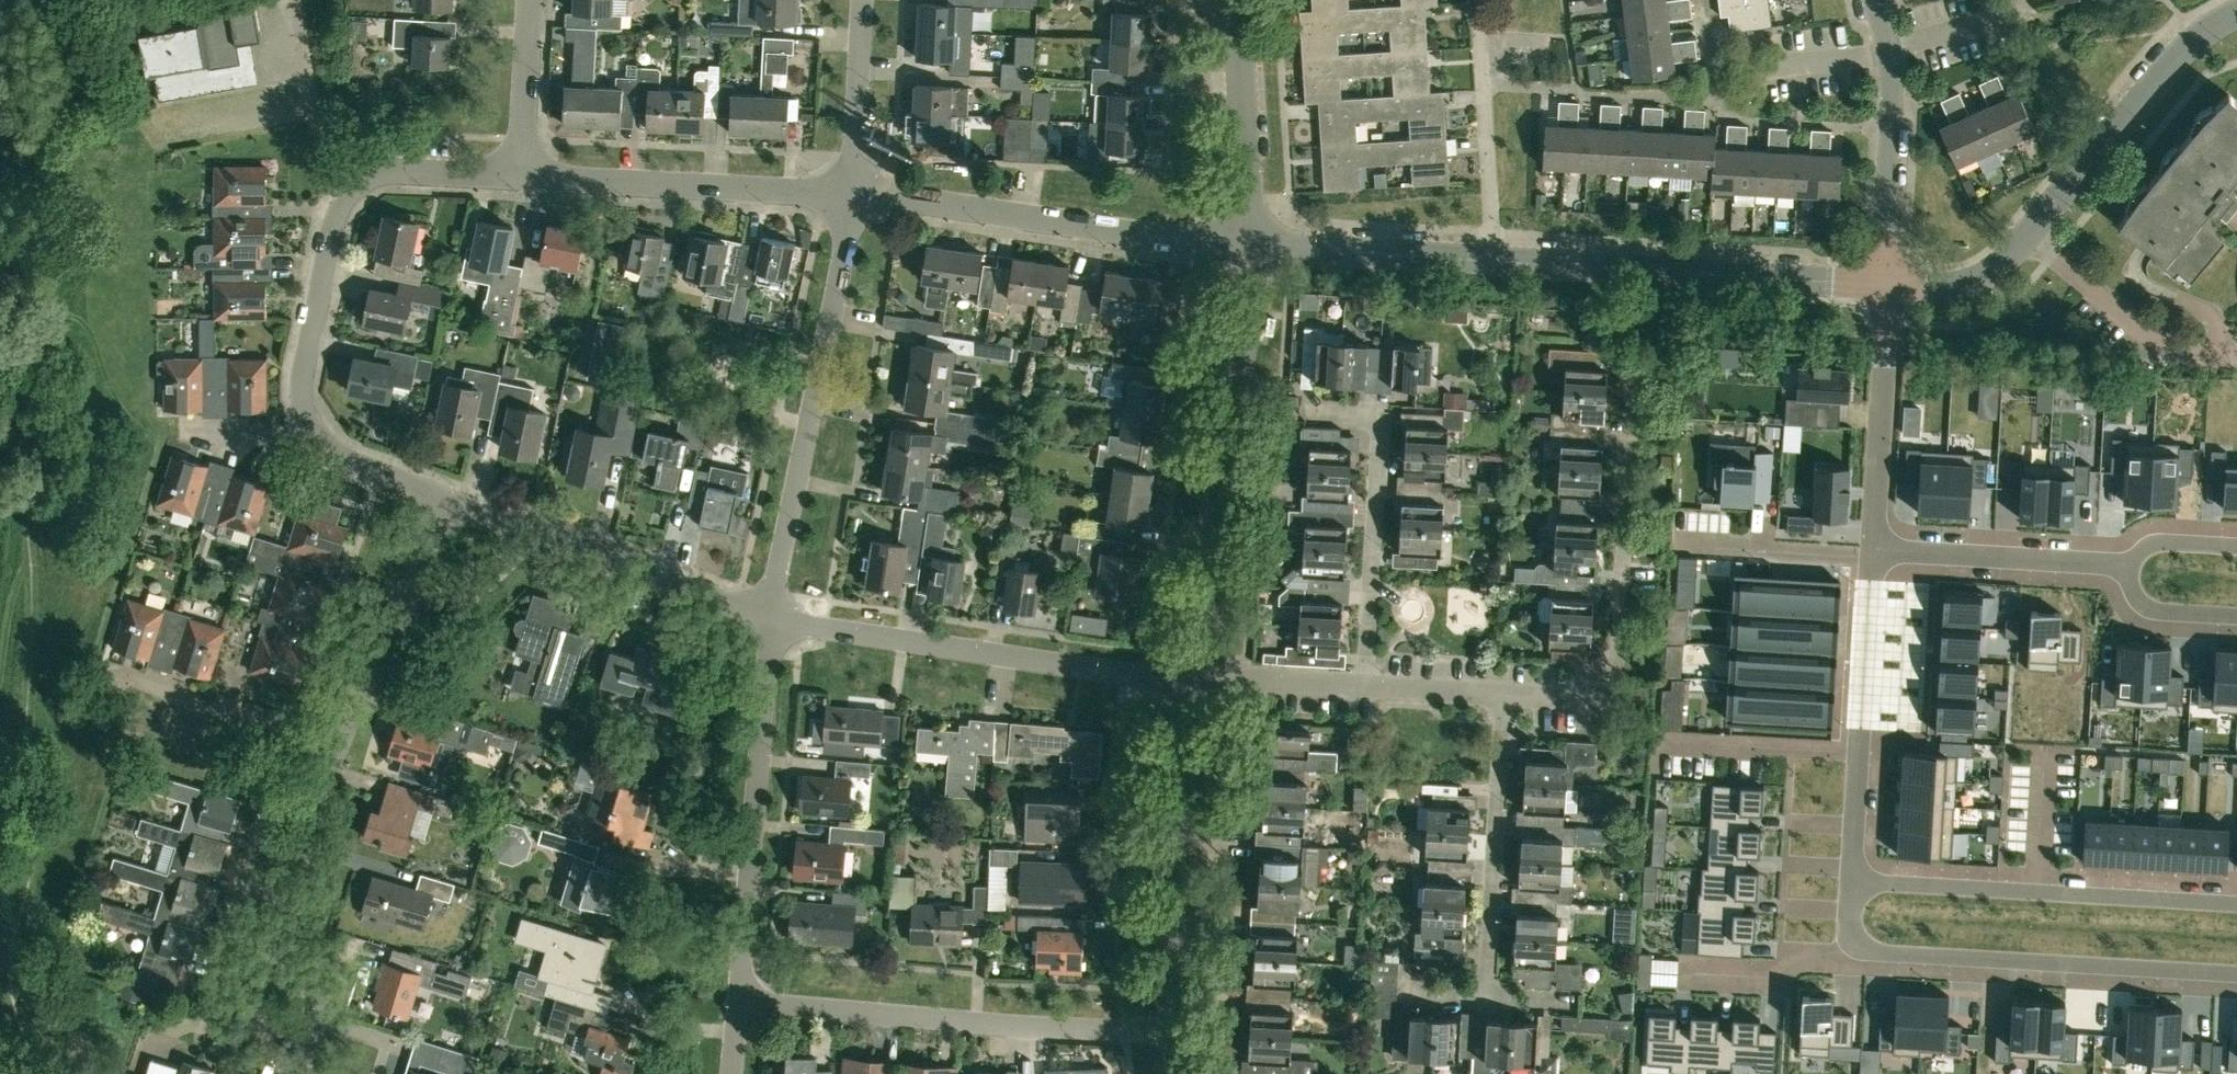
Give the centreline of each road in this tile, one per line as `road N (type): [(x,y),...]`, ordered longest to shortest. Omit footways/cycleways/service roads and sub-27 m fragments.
road 1 (track): [(73,11),(70,119),(28,507),(0,679)]
road 2 (unclassified): [(1881,280),(1251,246)]
road 3 (residential): [(1679,367),(1633,365),(1611,694),(1505,693)]
road 4 (residential): [(1183,1030),(1017,1026),(738,1000)]
road 5 (residential): [(1195,674),(1253,302),(1251,246)]
road 6 (residential): [(773,616),(852,197)]
road 7 (residential): [(1194,682),(773,616)]
road 8 (residential): [(1251,246),(852,197)]
road 9 (residential): [(1847,950),(2236,973)]
road 10 (residential): [(738,1000),(773,616)]
road 11 (residential): [(2236,902),(1852,878)]
road 12 (residential): [(1183,1030),(1181,869),(1194,682)]
road 13 (residential): [(448,496),(773,616)]
road 14 (residential): [(1363,685),(1381,415),(1311,411)]
road 15 (residential): [(852,197),(523,178)]
road 16 (residential): [(1876,550),(1852,878)]
road 17 (unclassified): [(2236,12),(2196,38),(2027,235)]
road 18 (residential): [(1485,994),(1505,693)]
road 19 (residential): [(1881,280),(1889,72),(1874,0)]
road 20 (residential): [(1881,280),(1889,300),(1876,550)]
road 21 (residential): [(340,741),(448,496)]
road 22 (residential): [(2127,566),(1876,550)]
road 23 (residential): [(2236,357),(2158,345),(2027,235)]
road 24 (residential): [(1251,246),(1235,0)]
road 25 (residential): [(354,189),(338,212),(302,370),(311,425)]
road 26 (residential): [(340,741),(111,671)]
road 27 (residential): [(278,936),(340,741)]
road 28 (residential): [(354,189),(320,140),(296,0)]
road 29 (residential): [(852,197),(862,0)]
road 30 (residential): [(278,936),(319,989),(318,1018),(302,1028),(277,1027),(263,1015),(262,993)]
road 31 (residential): [(523,178),(531,0)]
road 32 (residential): [(1847,950),(1810,957),(1770,978),(1677,973)]
road 33 (residential): [(523,178),(398,172),(354,189)]
road 34 (residential): [(1363,685),(1195,674)]
road 35 (unclassified): [(2027,235),(2000,266),(1974,279),(1881,280)]
road 36 (residential): [(311,425),(350,459),(448,496)]
road 37 (residential): [(1505,693),(1363,685)]
road 38 (residential): [(2127,566),(2141,606),(2236,616)]
road 39 (residential): [(180,432),(287,434),(311,425)]
road 40 (residential): [(2236,545),(2152,543),(2127,566)]

